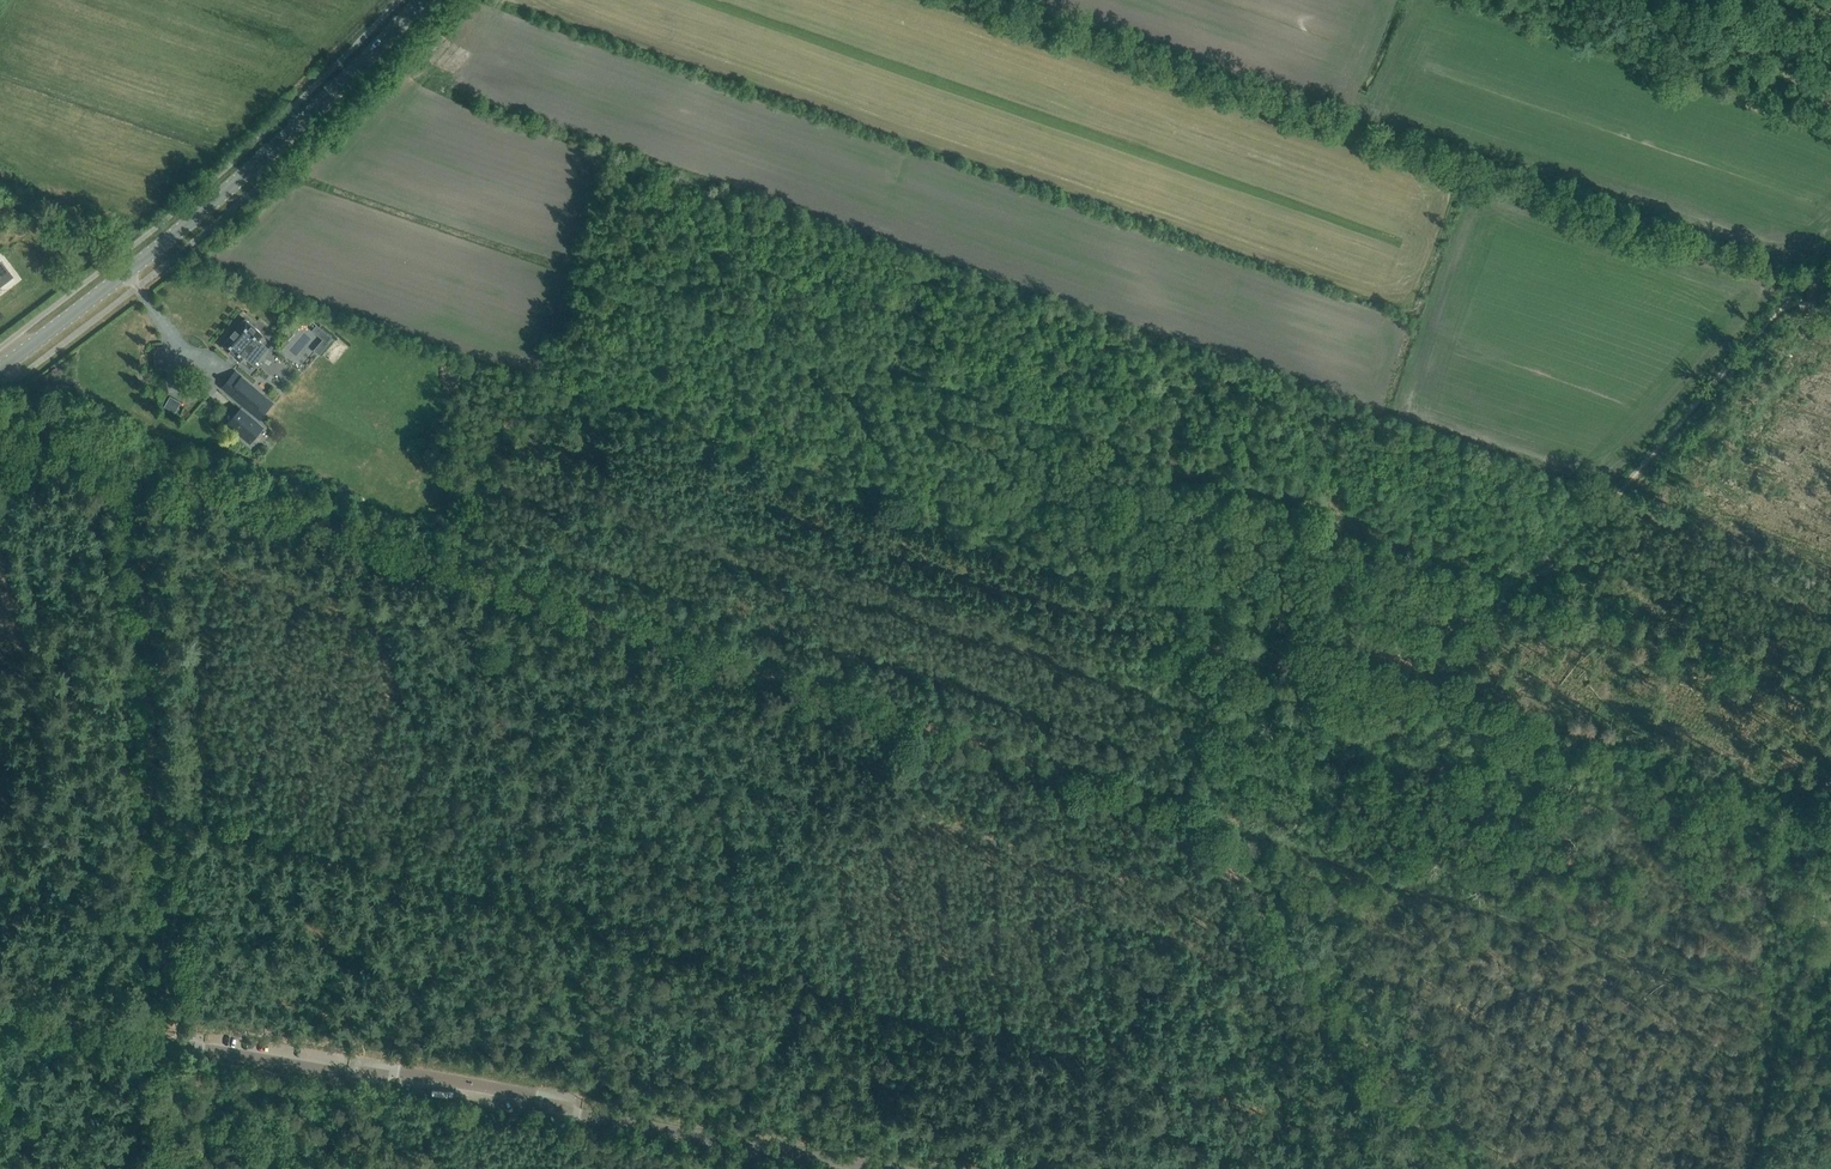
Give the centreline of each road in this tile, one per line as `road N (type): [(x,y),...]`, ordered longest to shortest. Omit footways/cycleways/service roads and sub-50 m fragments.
road 1 (tertiary): [(896,1168),(591,1115),(594,1100),(411,1068),(408,1082),(0,1009)]
road 2 (secondary): [(0,371),(277,144),(419,0)]

